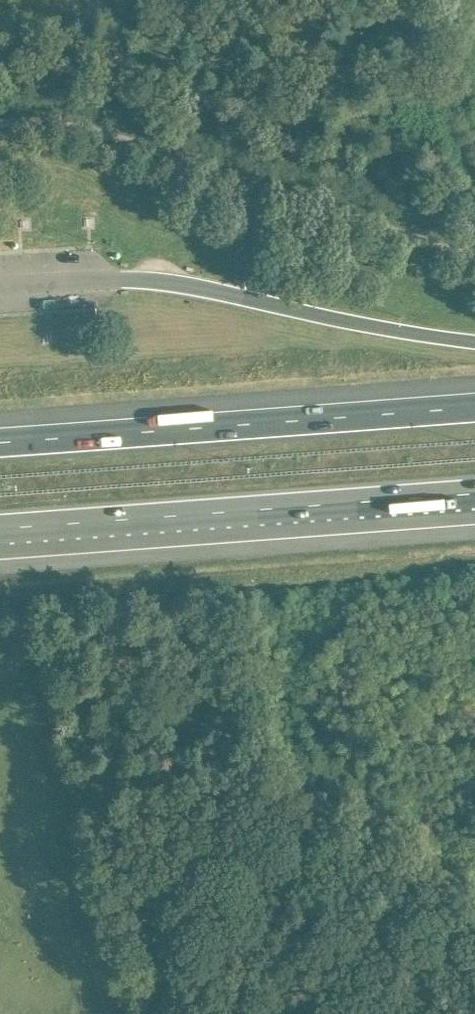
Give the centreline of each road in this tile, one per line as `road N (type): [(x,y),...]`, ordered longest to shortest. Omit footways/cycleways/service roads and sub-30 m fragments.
road 1 (unclassified): [(474,259),(73,125),(0,123)]
road 2 (motorway): [(0,528),(474,493)]
road 3 (motorway): [(474,403),(0,437)]
road 4 (track): [(130,1013),(53,710),(43,634)]

